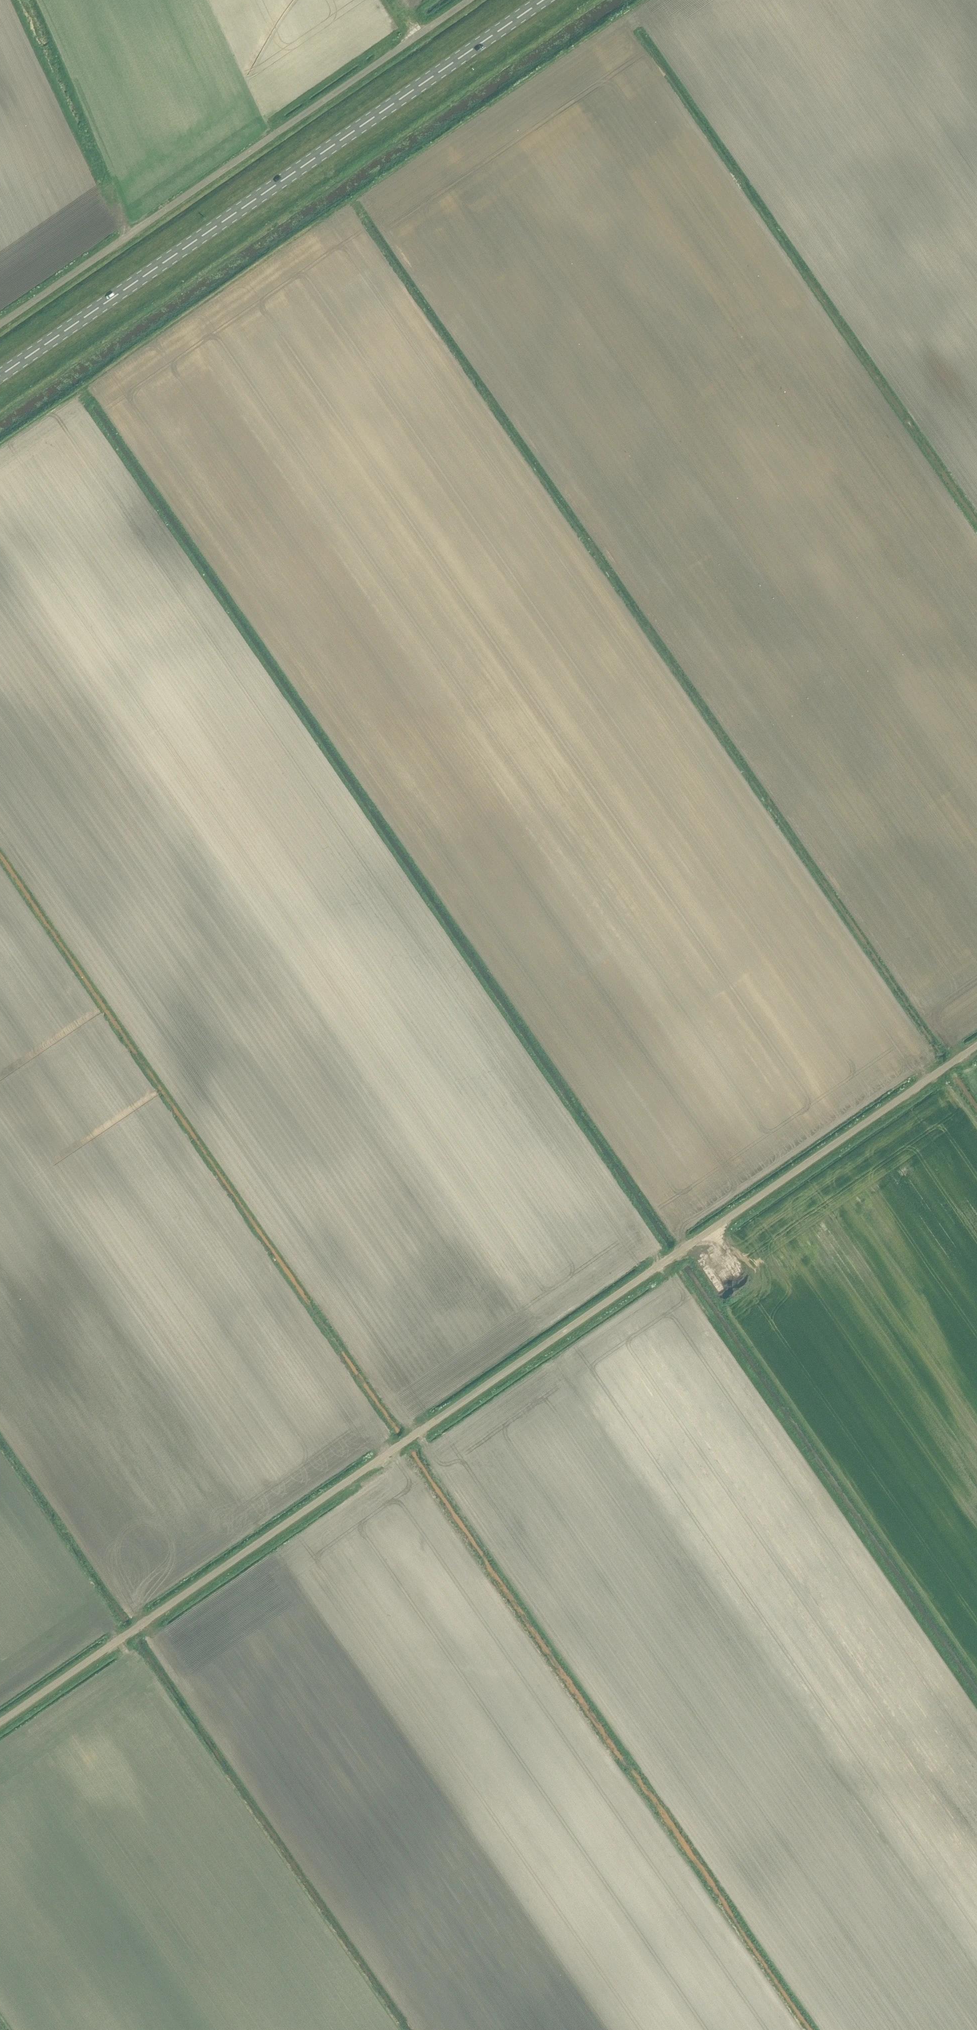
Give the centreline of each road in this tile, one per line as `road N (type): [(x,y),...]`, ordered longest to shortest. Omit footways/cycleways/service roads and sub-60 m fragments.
road 1 (unclassified): [(0,1721),(976,1045)]
road 2 (primary): [(0,376),(543,0)]
road 3 (unclassified): [(0,324),(468,0)]

